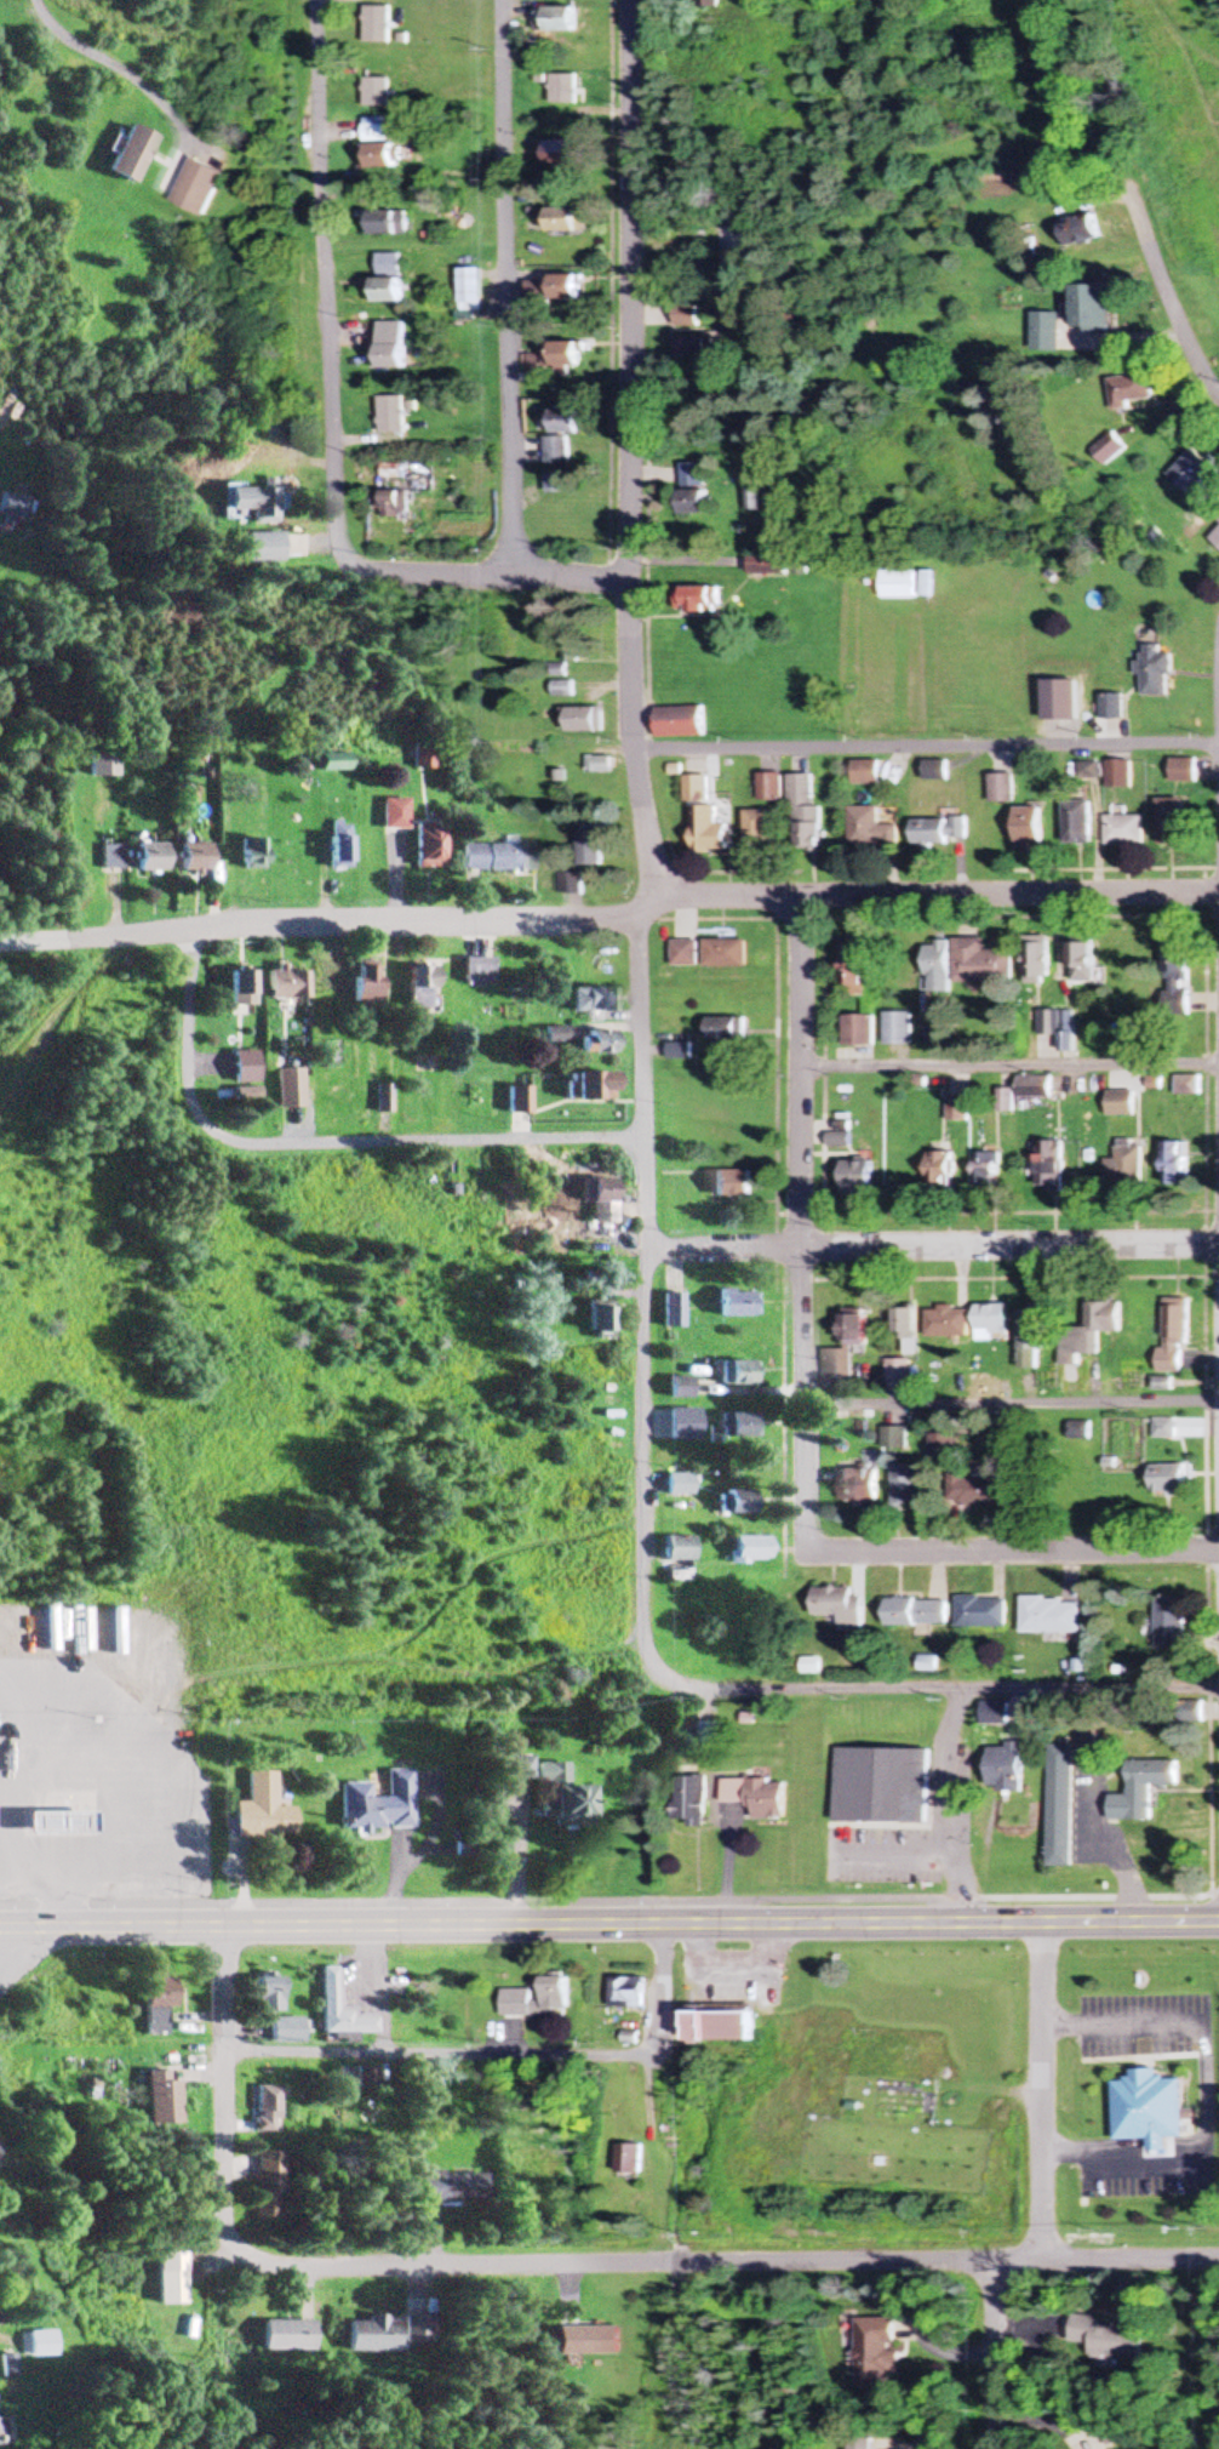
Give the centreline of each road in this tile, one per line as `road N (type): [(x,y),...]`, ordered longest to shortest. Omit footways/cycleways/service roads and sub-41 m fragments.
road 1 (residential): [(1218,1686),(708,1689),(669,1683),(639,1655),(640,946),(652,863),(637,750),(629,0)]
road 2 (residential): [(1218,2261),(265,2265),(229,2245)]
road 3 (primary): [(1218,1923),(561,1925)]
road 4 (residential): [(0,933),(641,913)]
road 5 (residential): [(1218,747),(637,750)]
road 6 (residential): [(641,913),(694,896),(1218,894)]
road 7 (residential): [(1218,1246),(645,1249)]
road 8 (residential): [(344,569),(331,537),(315,0)]
road 9 (primary): [(561,1925),(0,1928)]
road 10 (residential): [(1218,1552),(802,1552)]
road 11 (residential): [(802,1246),(799,894)]
road 12 (residential): [(1046,1924),(1046,2264)]
road 13 (residential): [(229,2245),(216,2209),(216,1928)]
road 14 (residential): [(802,1552),(802,1246)]
road 15 (residential): [(634,580),(344,569)]
road 16 (residential): [(1218,394),(1186,339),(1128,187)]
road 17 (residential): [(996,2264),(998,2448)]

